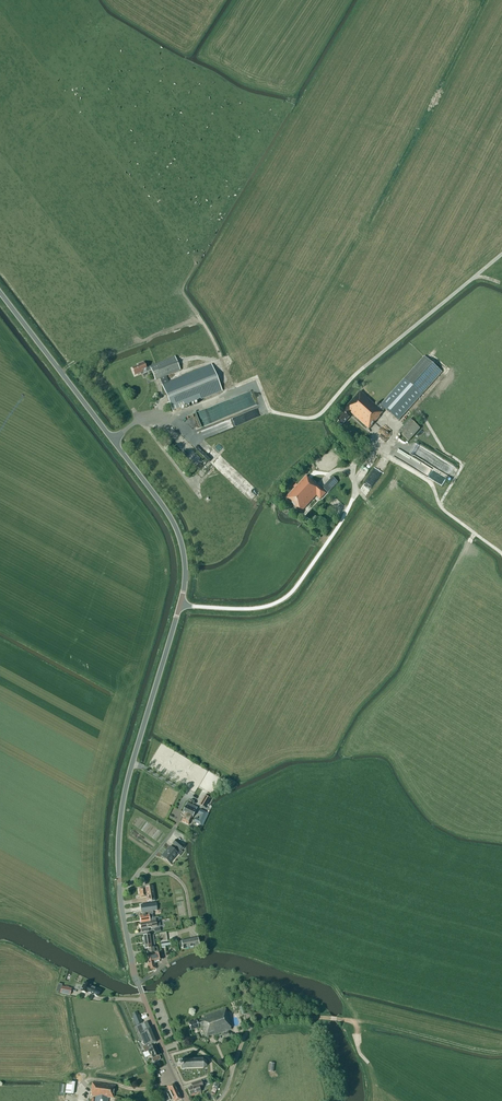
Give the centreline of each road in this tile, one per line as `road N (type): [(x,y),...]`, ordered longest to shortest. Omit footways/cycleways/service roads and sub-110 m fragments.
road 1 (tertiary): [(180,605),(185,565),(172,520),(0,292)]
road 2 (tertiary): [(120,893),(124,796),(180,605)]
road 3 (unclassified): [(180,605),(256,609),(289,595),(345,516),(355,489),(352,472)]
road 4 (tertiary): [(186,1100),(135,974),(120,893)]
road 5 (track): [(501,554),(442,507),(431,483),(388,457)]
road 6 (track): [(354,1021),(501,1052)]
road 7 (track): [(256,1023),(296,1016),(354,1021),(368,1063)]
road 8 (track): [(440,504),(464,464),(445,452),(413,407)]

